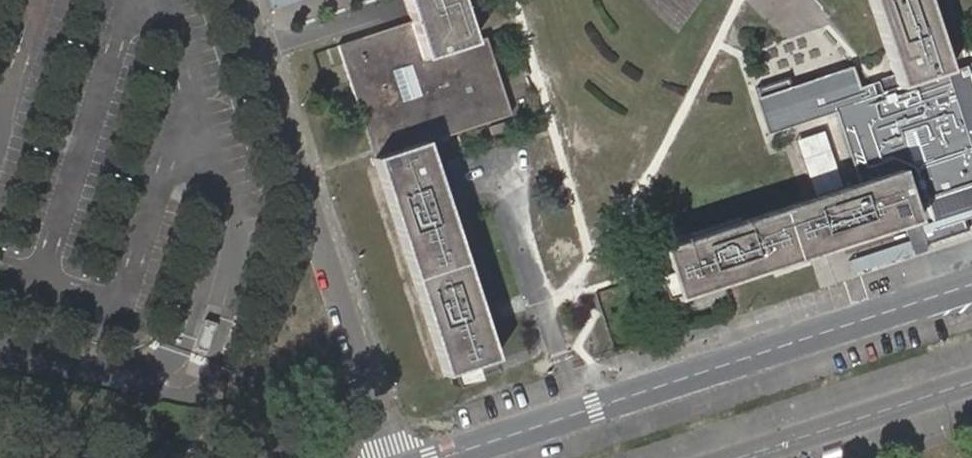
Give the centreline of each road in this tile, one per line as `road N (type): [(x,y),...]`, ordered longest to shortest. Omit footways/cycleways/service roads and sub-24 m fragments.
road 1 (residential): [(971,283),(422,457)]
road 2 (residential): [(394,457),(245,0)]
road 3 (residential): [(741,457),(971,383)]

